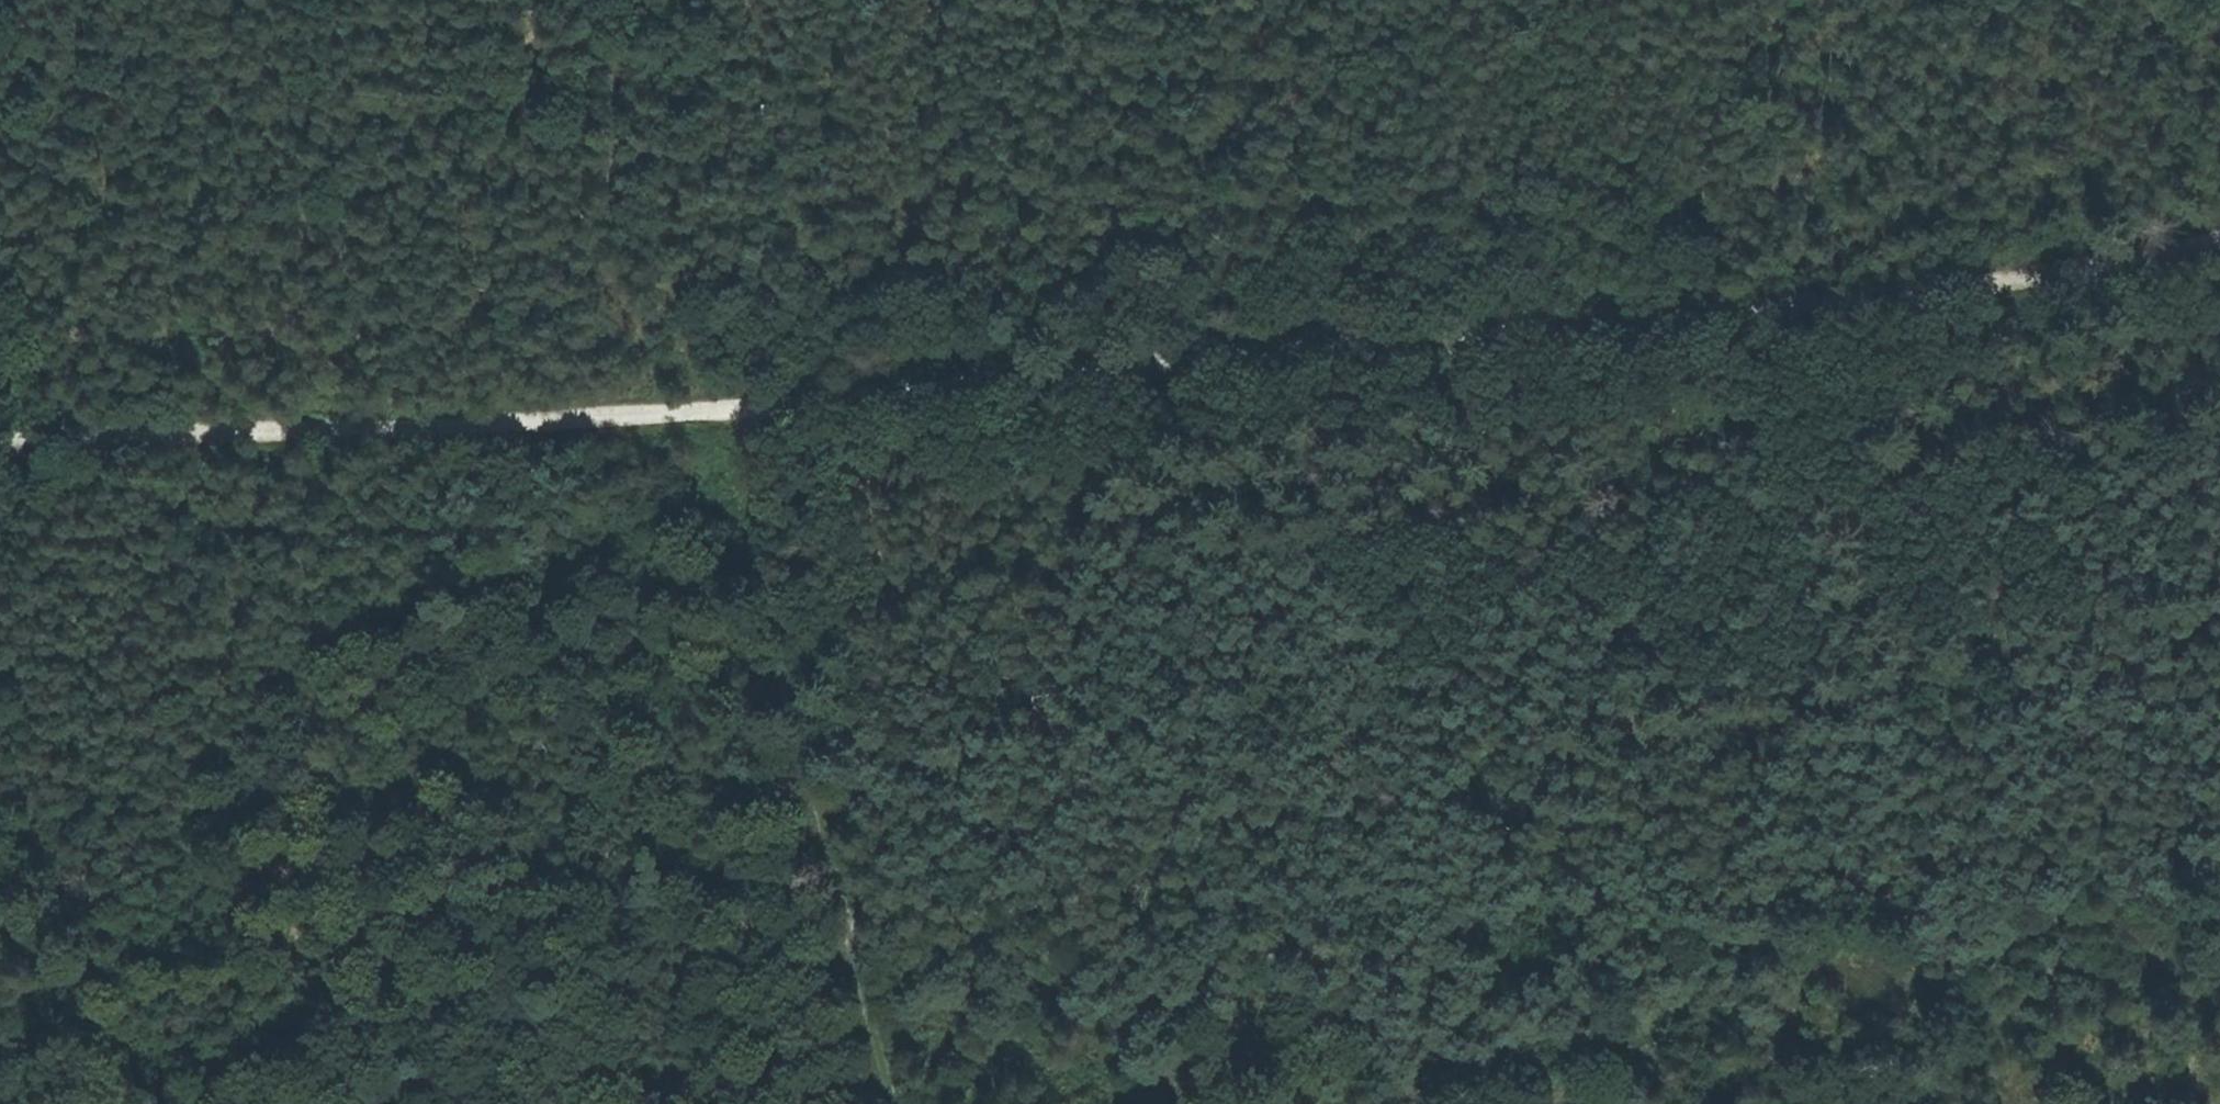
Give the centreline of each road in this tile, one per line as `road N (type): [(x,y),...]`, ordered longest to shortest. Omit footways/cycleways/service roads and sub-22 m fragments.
road 1 (track): [(0,439),(428,435),(737,416),(2031,286),(2219,247)]
road 2 (track): [(737,416),(773,542),(894,1103)]

